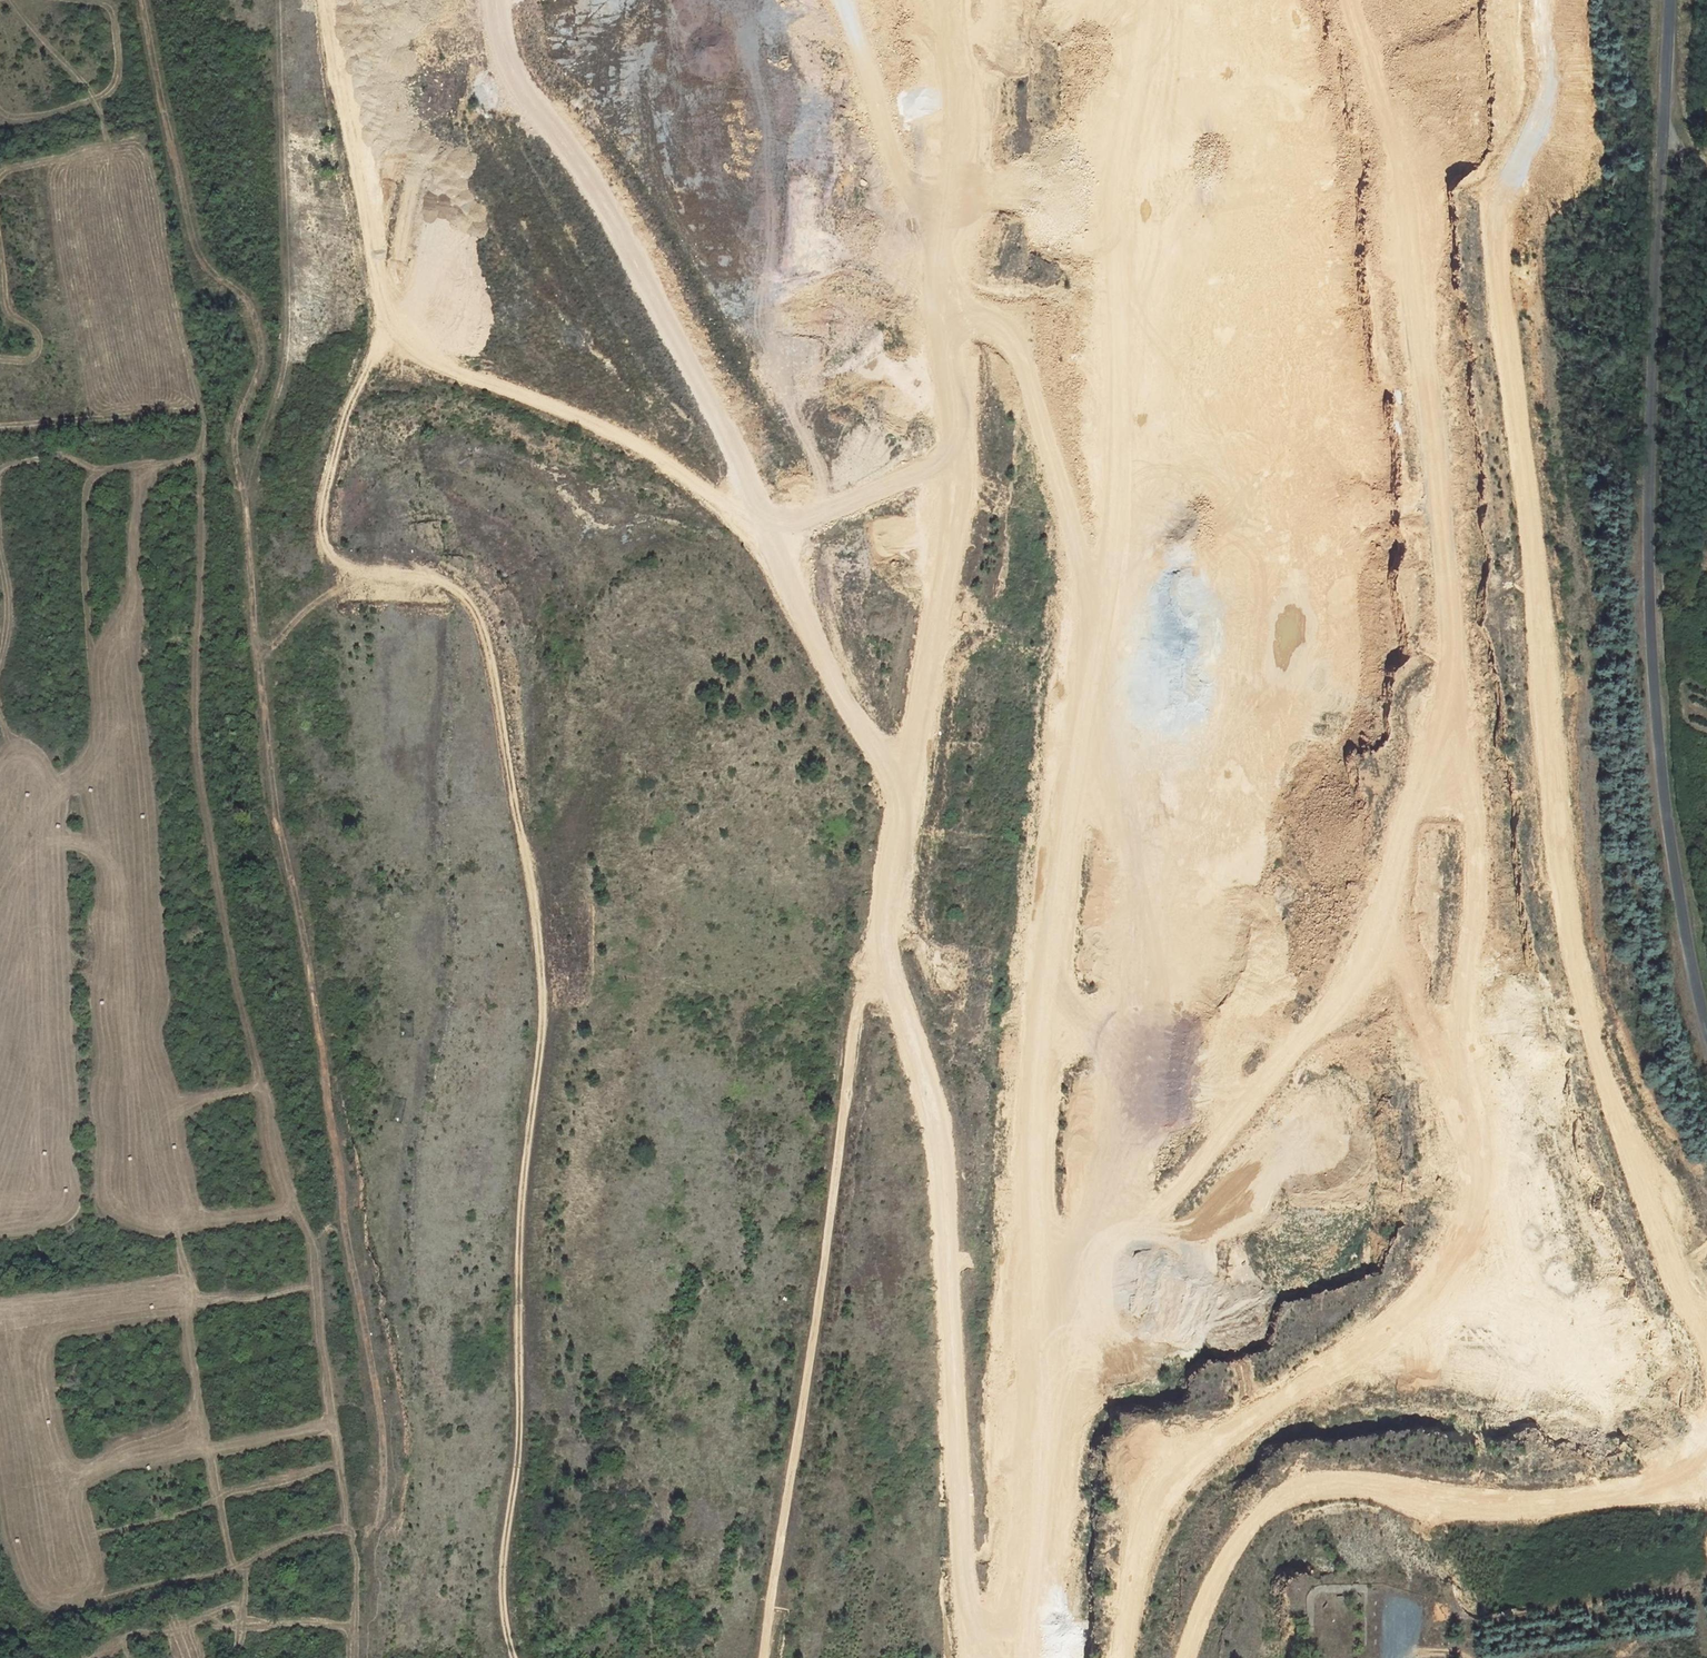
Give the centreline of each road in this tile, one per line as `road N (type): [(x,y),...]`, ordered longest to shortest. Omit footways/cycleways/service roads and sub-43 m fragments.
road 1 (track): [(143,0),(245,498),(278,824),(383,1424),(382,1496)]
road 2 (unclassified): [(1670,0),(1652,335),(1651,627),(1672,852),(1706,1017)]

